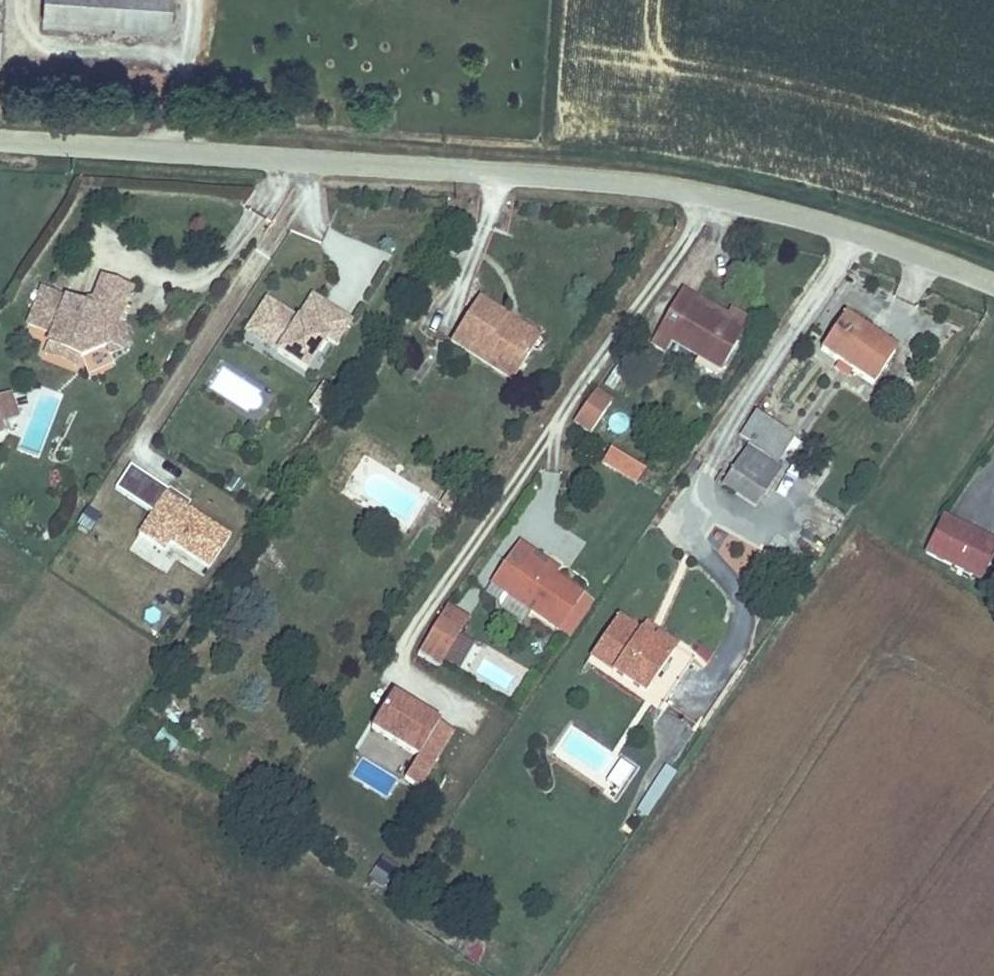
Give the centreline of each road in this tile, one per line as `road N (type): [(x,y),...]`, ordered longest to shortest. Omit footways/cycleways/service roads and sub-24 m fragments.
road 1 (tertiary): [(0,139),(494,169),(710,190),(854,231),(993,285)]

